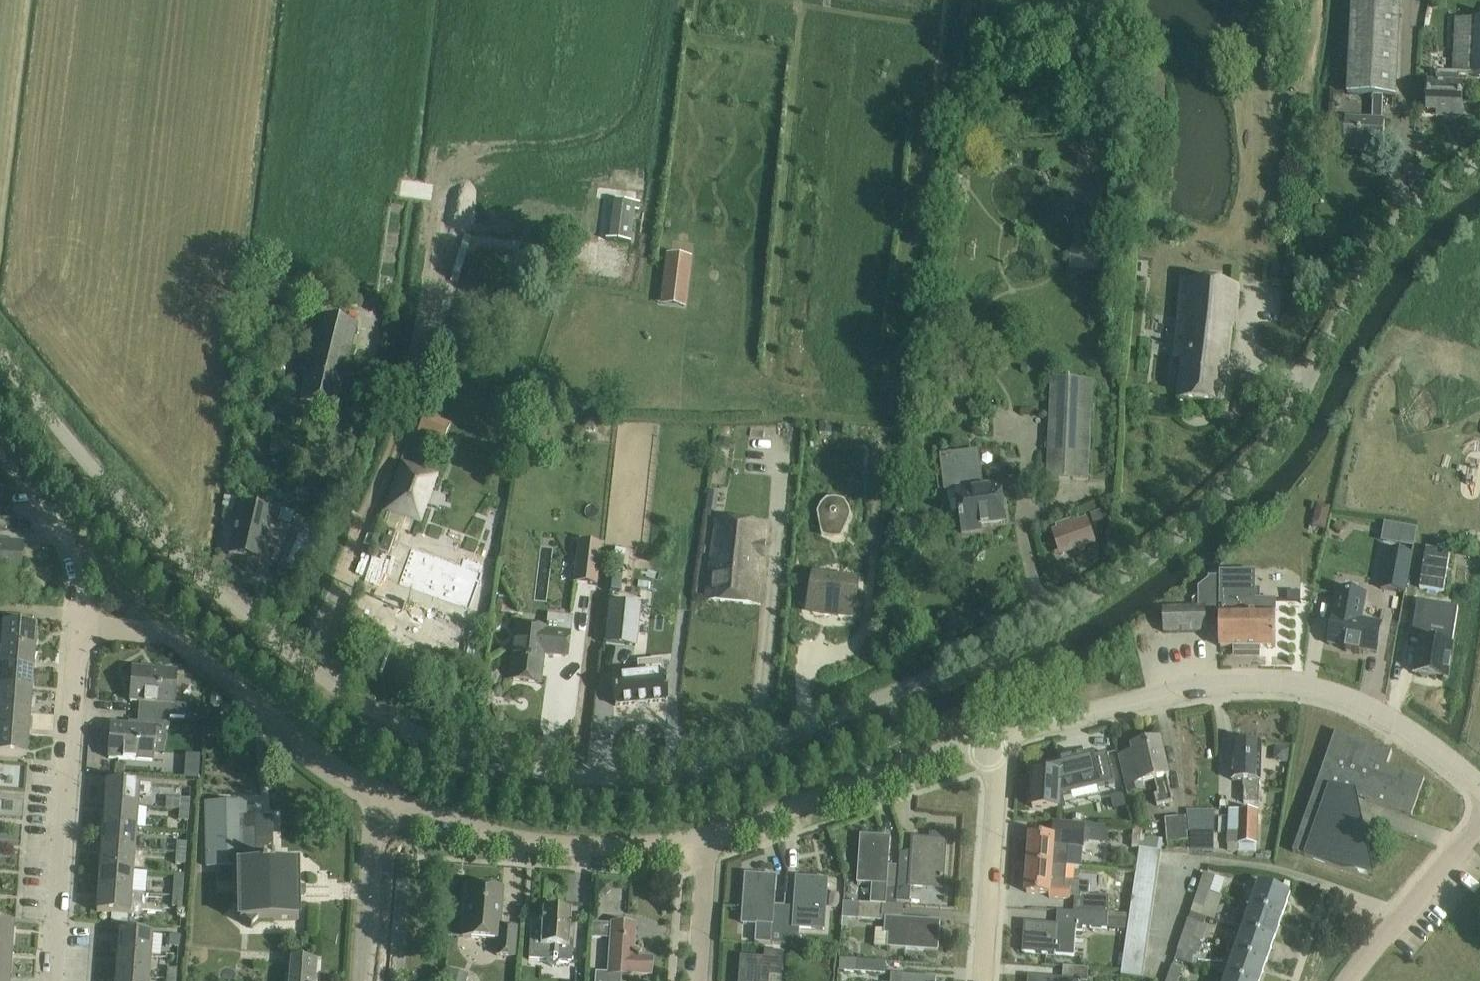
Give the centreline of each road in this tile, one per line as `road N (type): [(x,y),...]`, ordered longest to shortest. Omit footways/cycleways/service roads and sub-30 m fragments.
road 1 (unclassified): [(1479,157),(1398,232),(1281,430),(1194,522),(985,651),(692,769),(617,778),(531,768),(419,734),(308,661),(126,505),(0,351)]
road 2 (residential): [(1479,792),(1394,724),(1290,682),(1180,688),(987,740)]
road 3 (residential): [(386,801),(289,735),(179,637),(82,623)]
road 4 (residential): [(53,980),(82,623)]
road 5 (residential): [(709,839),(612,853),(559,849),(386,801)]
road 6 (residential): [(987,740),(709,839)]
road 7 (residential): [(981,980),(996,766),(987,740)]
road 8 (residential): [(1352,980),(1479,820)]
road 9 (residential): [(82,623),(81,583),(64,533),(0,458)]
road 10 (residential): [(371,980),(386,801)]
road 11 (residential): [(699,980),(709,839)]

